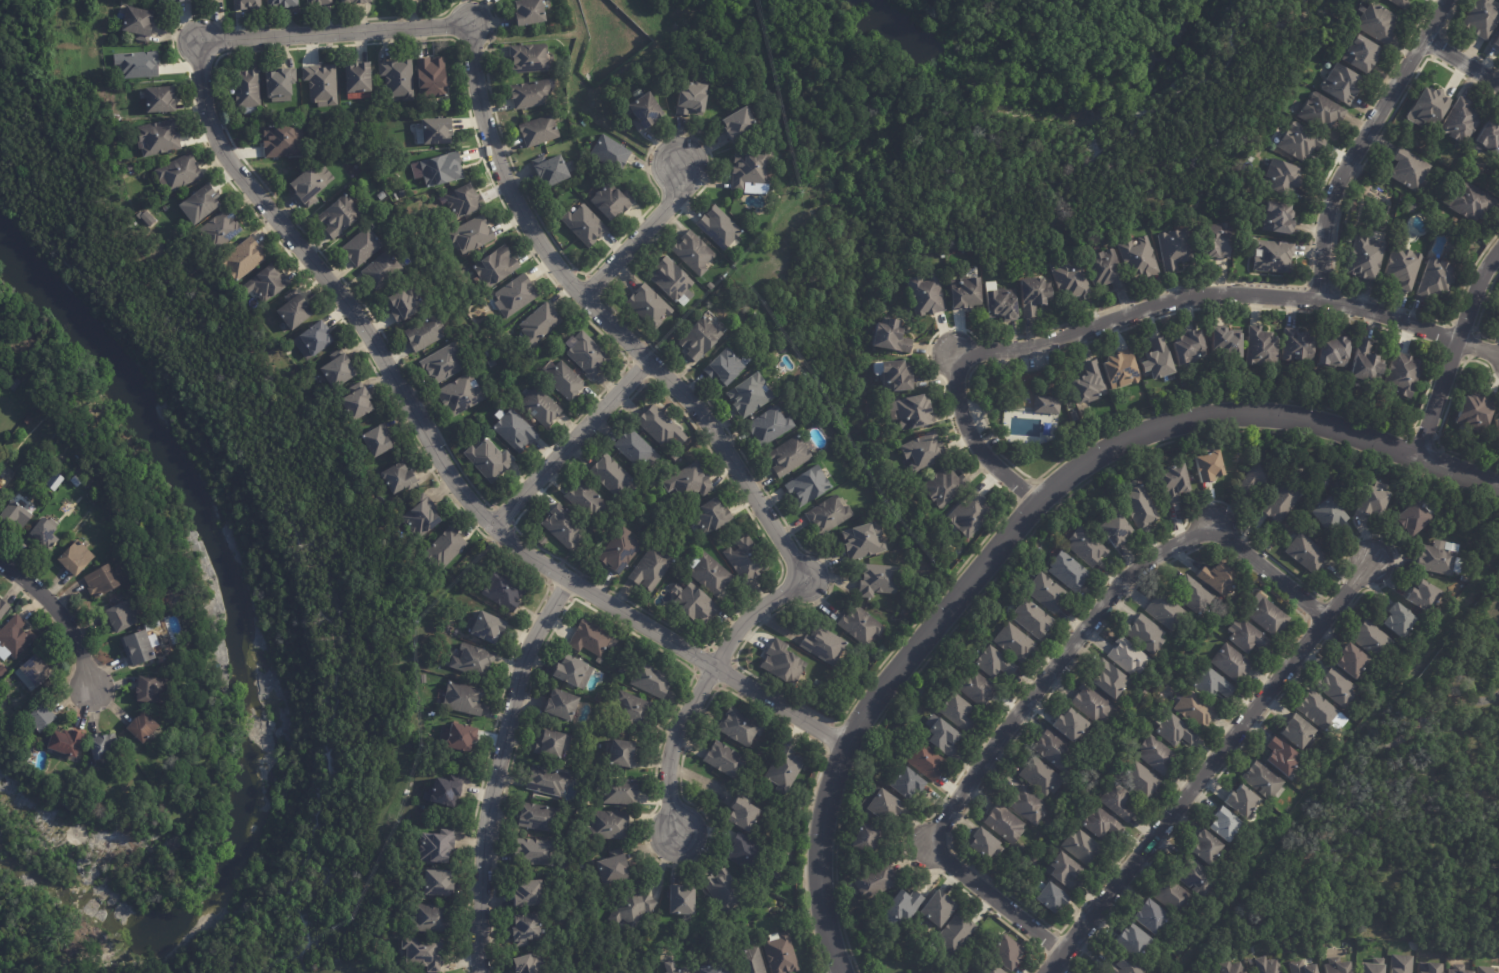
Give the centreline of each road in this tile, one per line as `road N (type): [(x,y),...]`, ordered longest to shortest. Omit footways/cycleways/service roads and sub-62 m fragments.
road 1 (residential): [(842,972),(817,877),(822,801),(842,738),(1032,502),(1069,471),(1121,439),(1182,419),(1254,414),(1301,420),(1498,487)]
road 2 (residential): [(842,738),(708,674),(562,589),(470,513),(365,340),(235,179),(203,111),(195,48)]
road 3 (residential): [(469,29),(486,144),(512,208),(582,302),(693,418),(804,583),(735,634),(675,730),(663,800),(680,835)]
road 4 (residential): [(1062,952),(925,842),(1079,631),(1127,576),(1216,530),(1321,622)]
road 5 (residential): [(1047,972),(1374,561)]
road 6 (residential): [(952,357),(1018,351),(1178,298),(1214,295),(1316,299),(1454,341)]
road 7 (residential): [(562,589),(516,681),(486,807),(474,972)]
road 8 (residential): [(1445,0),(1334,191),(1316,299)]
road 9 (residential): [(195,48),(469,29)]
road 10 (residential): [(1412,458),(1498,243)]
road 11 (residential): [(641,370),(489,530)]
road 12 (residential): [(1032,502),(971,440),(952,357)]
road 13 (residential): [(689,171),(674,201),(582,302)]
road 14 (residential): [(93,690),(39,601),(0,571)]

